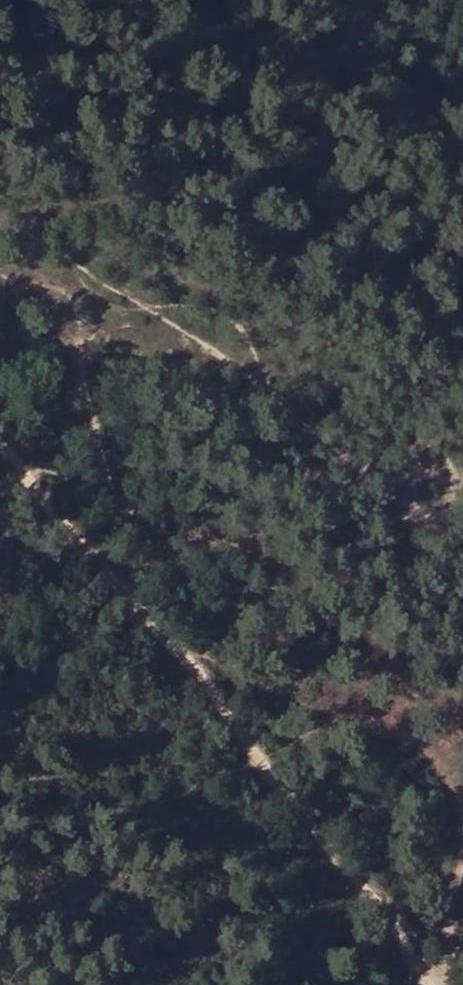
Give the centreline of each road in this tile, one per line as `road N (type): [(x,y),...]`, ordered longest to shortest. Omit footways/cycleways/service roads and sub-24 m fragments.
road 1 (track): [(433,984),(345,859),(0,448)]

